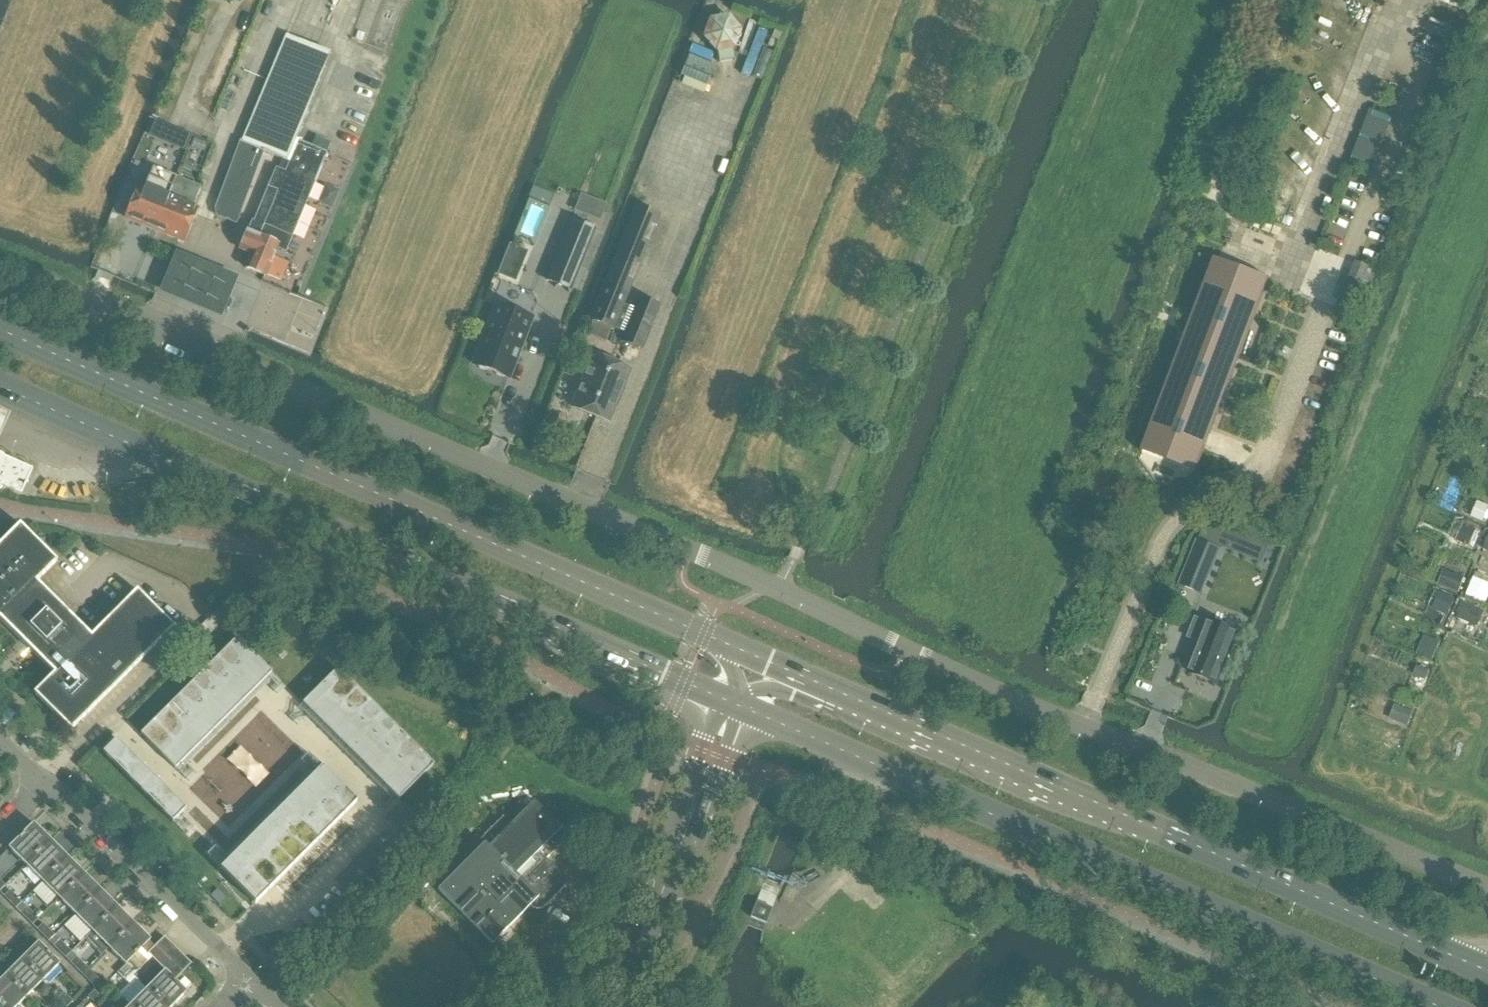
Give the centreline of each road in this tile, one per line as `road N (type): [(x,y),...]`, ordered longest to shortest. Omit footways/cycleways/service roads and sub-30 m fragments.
road 1 (unclassified): [(1487,889),(986,687),(688,550),(0,266)]
road 2 (trunk): [(726,644),(0,329)]
road 3 (trunk): [(0,385),(722,699)]
road 4 (trunk): [(741,706),(1441,1006)]
road 5 (trunk): [(1487,973),(840,693)]
road 6 (track): [(1487,802),(1446,785),(1386,779),(1327,752),(1487,336)]
road 7 (track): [(952,0),(775,452),(785,497),(818,517)]
road 8 (residential): [(245,988),(43,785)]
road 9 (tertiary): [(616,1006),(689,824)]
road 10 (tertiary): [(722,699),(687,795),(689,824)]
road 11 (tertiary): [(689,824),(741,706)]
road 12 (trunk): [(840,693),(726,644)]

